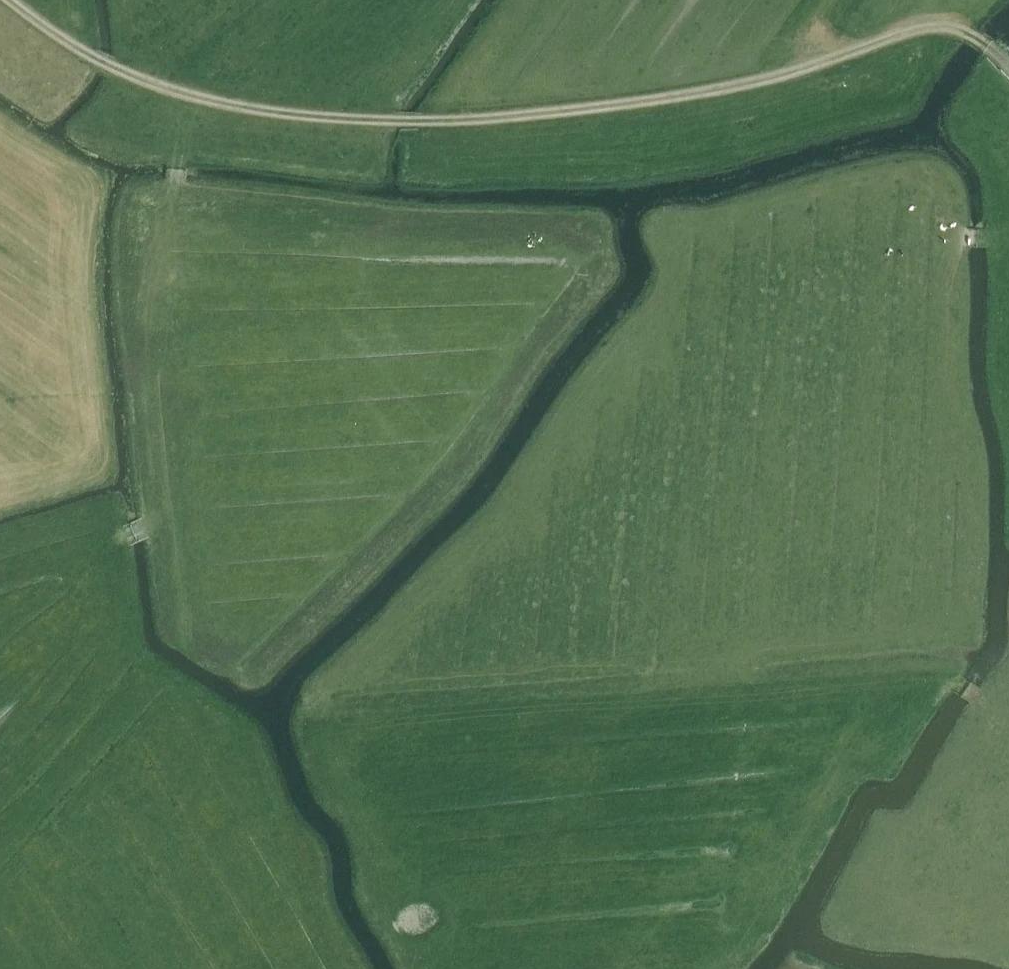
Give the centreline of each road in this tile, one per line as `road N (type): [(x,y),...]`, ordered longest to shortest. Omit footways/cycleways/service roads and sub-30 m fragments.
road 1 (track): [(11,0),(77,47),(161,87),(313,117),(472,119),(647,101),(794,71),(928,27),(967,33),(1008,64)]

